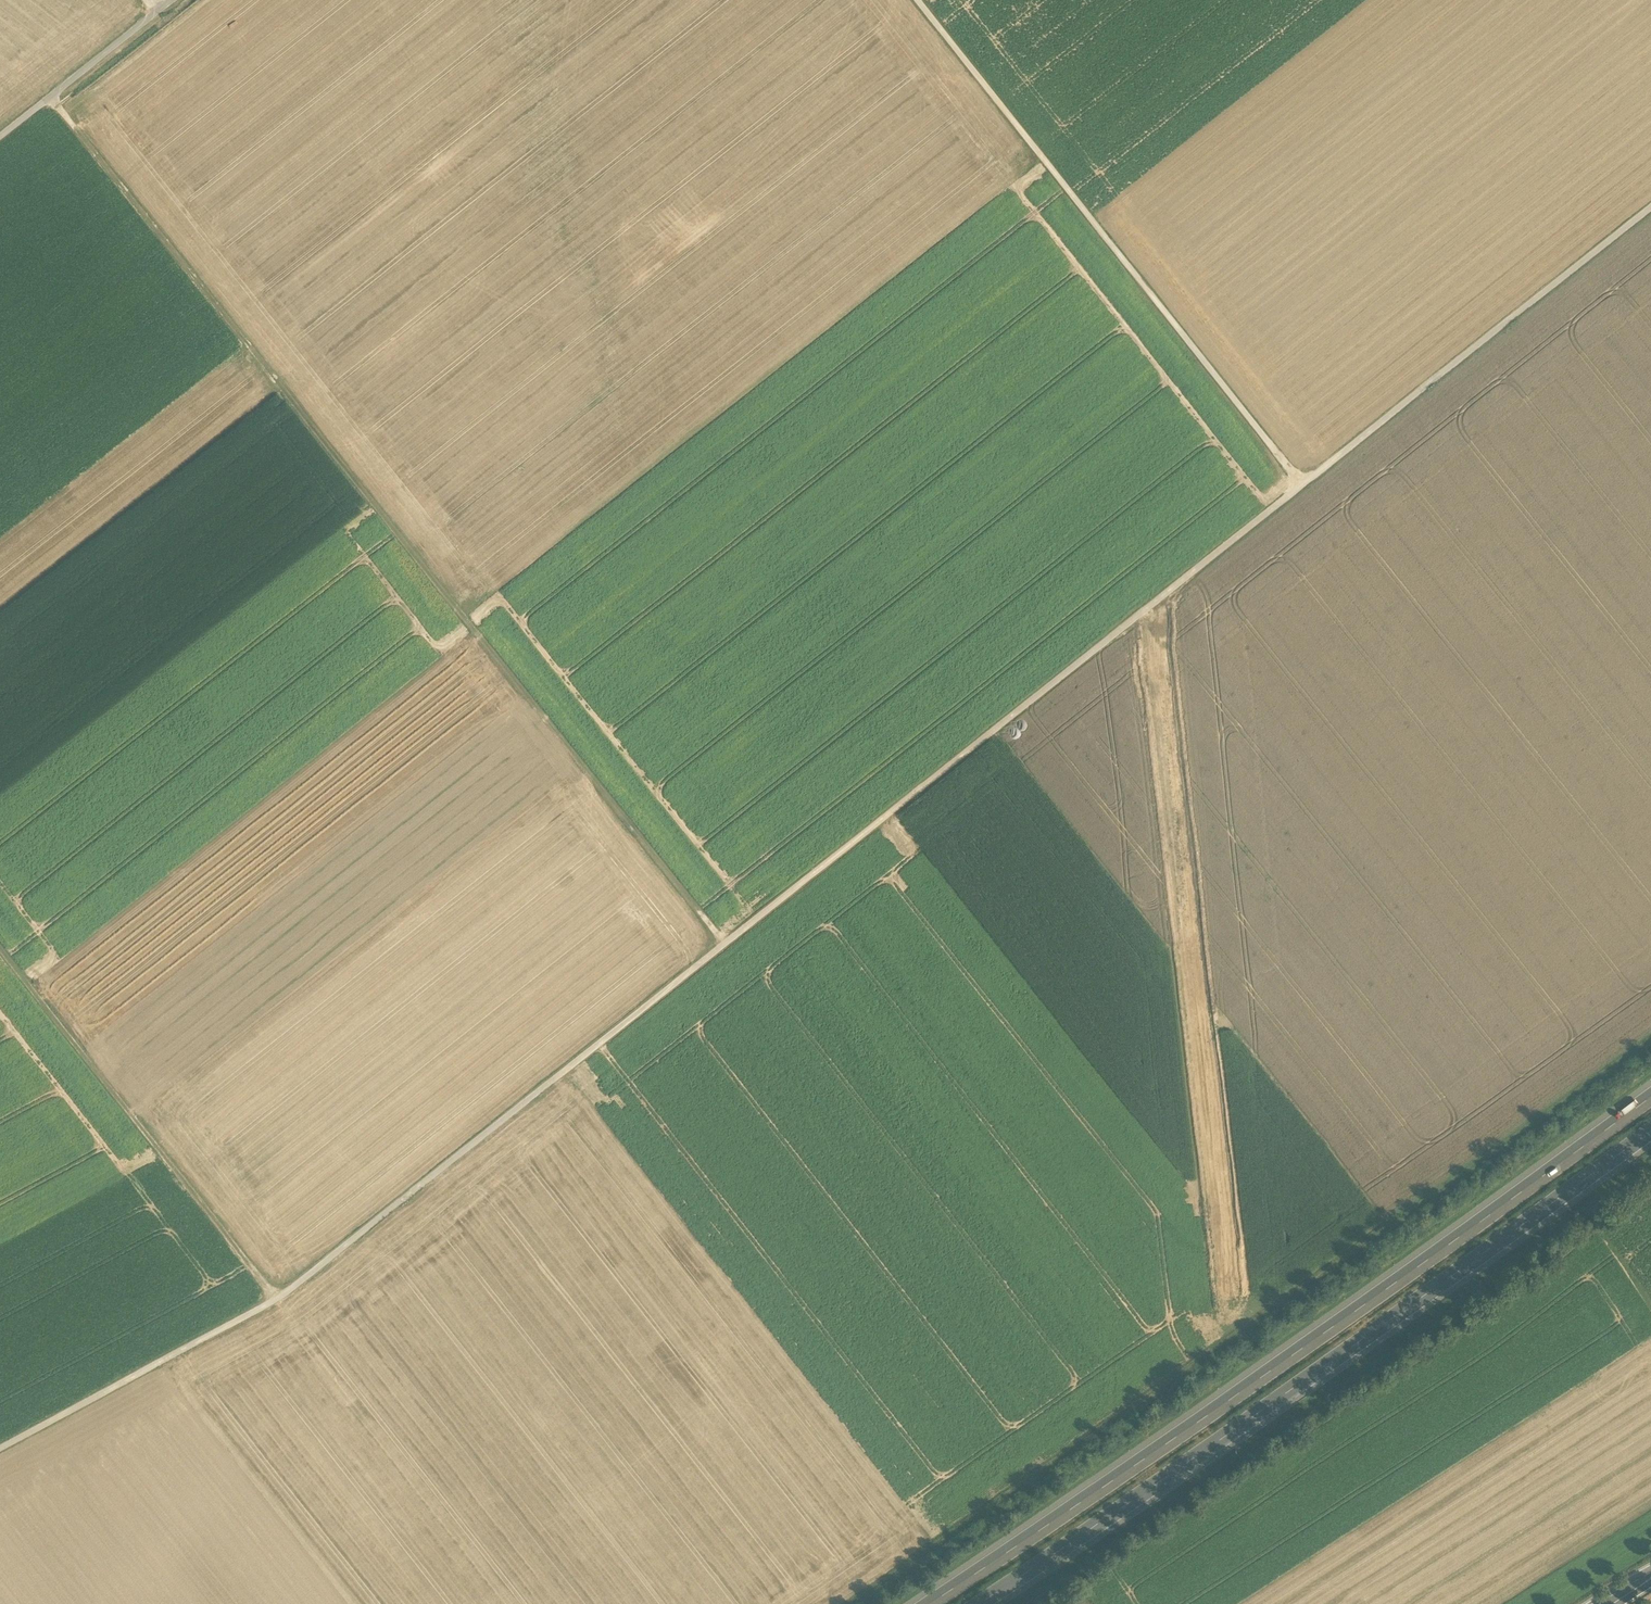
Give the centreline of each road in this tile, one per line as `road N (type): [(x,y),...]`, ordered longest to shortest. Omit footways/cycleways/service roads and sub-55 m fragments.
road 1 (track): [(0,1448),(295,1287),(1650,208)]
road 2 (track): [(725,944),(52,96)]
road 3 (track): [(854,1603),(1650,1035)]
road 4 (motorway): [(1650,1102),(1349,1324),(933,1603)]
road 5 (motorway): [(981,1603),(1650,1134)]
road 6 (track): [(918,0),(1302,485)]
road 7 (track): [(278,1298),(138,1123)]
road 8 (track): [(0,949),(138,1123)]
road 9 (track): [(0,137),(159,10),(147,0)]

